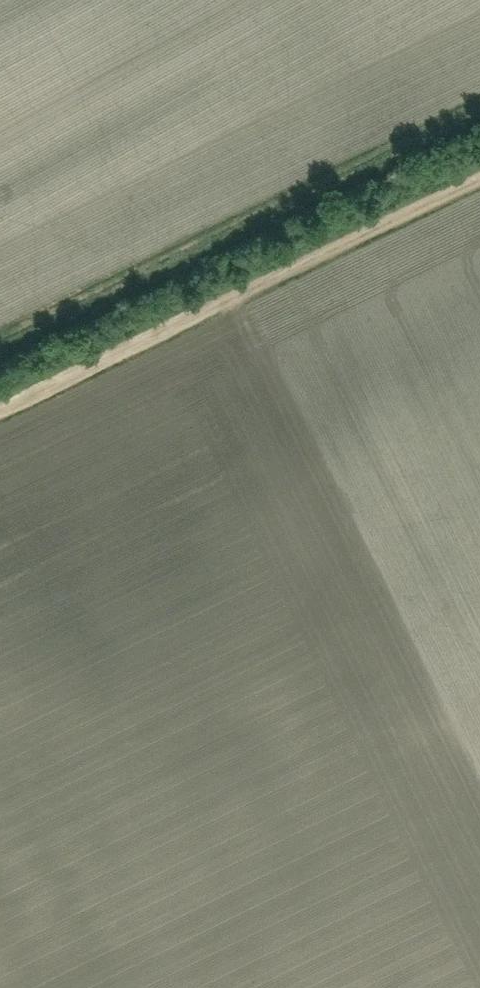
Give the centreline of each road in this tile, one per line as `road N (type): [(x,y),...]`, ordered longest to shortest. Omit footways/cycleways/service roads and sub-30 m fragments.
road 1 (track): [(0,410),(479,177)]

